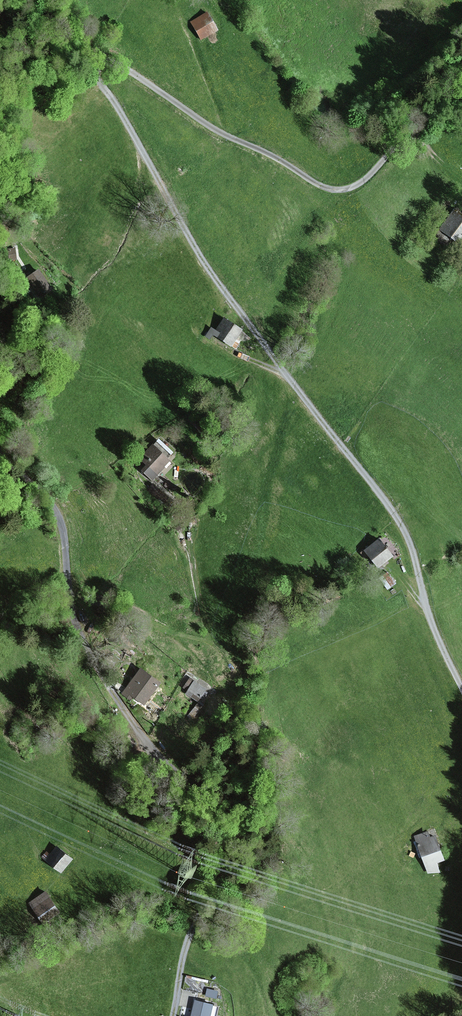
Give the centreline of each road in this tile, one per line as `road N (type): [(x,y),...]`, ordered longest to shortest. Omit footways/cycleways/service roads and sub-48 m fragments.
road 1 (track): [(461,92),(360,183),(333,190),(222,133),(120,66),(100,64),(96,74),(204,262),(397,519),(424,601)]
road 2 (track): [(0,458),(57,514),(85,649),(221,836),(222,875),(186,946),(173,1015)]
road 3 (track): [(190,936),(127,924),(0,975)]

